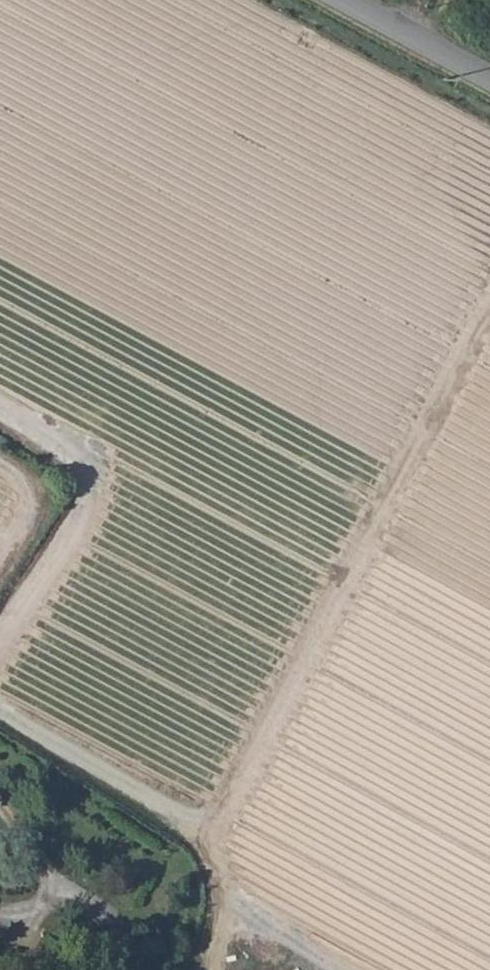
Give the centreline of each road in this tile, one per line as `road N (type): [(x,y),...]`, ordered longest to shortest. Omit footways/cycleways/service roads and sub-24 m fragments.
road 1 (track): [(0,707),(216,830),(489,313)]
road 2 (track): [(0,408),(68,449),(86,475),(83,511),(0,643)]
road 3 (tertiary): [(352,0),(489,74)]
road 4 (track): [(0,805),(72,903)]

